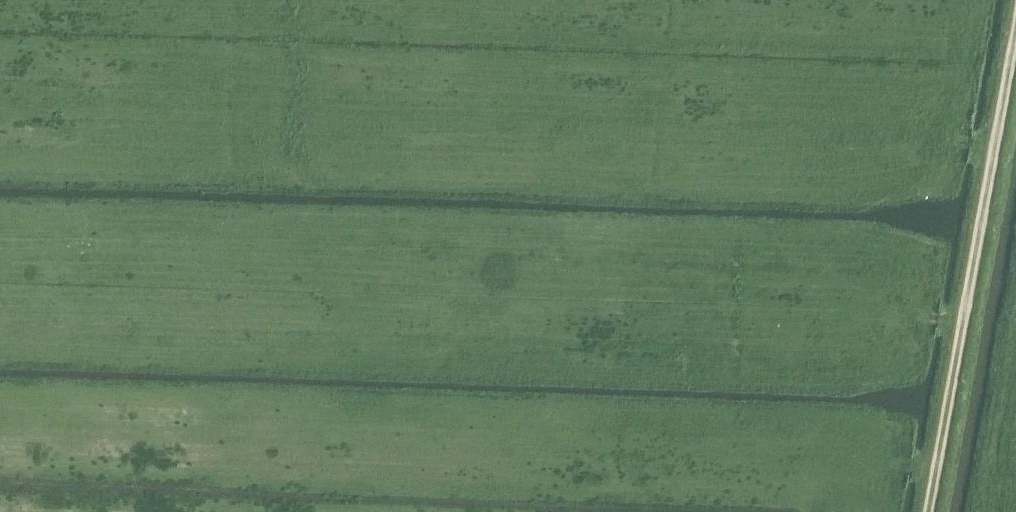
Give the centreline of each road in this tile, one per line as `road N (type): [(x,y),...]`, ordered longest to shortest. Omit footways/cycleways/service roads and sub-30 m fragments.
road 1 (track): [(1015,30),(930,511)]

